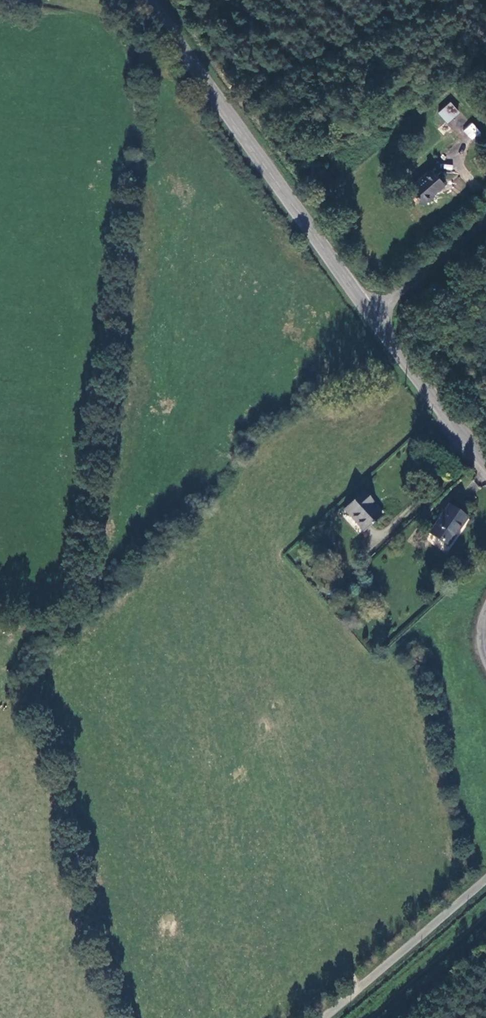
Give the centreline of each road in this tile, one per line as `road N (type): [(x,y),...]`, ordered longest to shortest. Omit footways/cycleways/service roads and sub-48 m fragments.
road 1 (tertiary): [(154,0),(183,54),(316,238),(485,459)]
road 2 (unclassified): [(485,883),(327,1017)]
road 3 (track): [(485,219),(370,313)]

